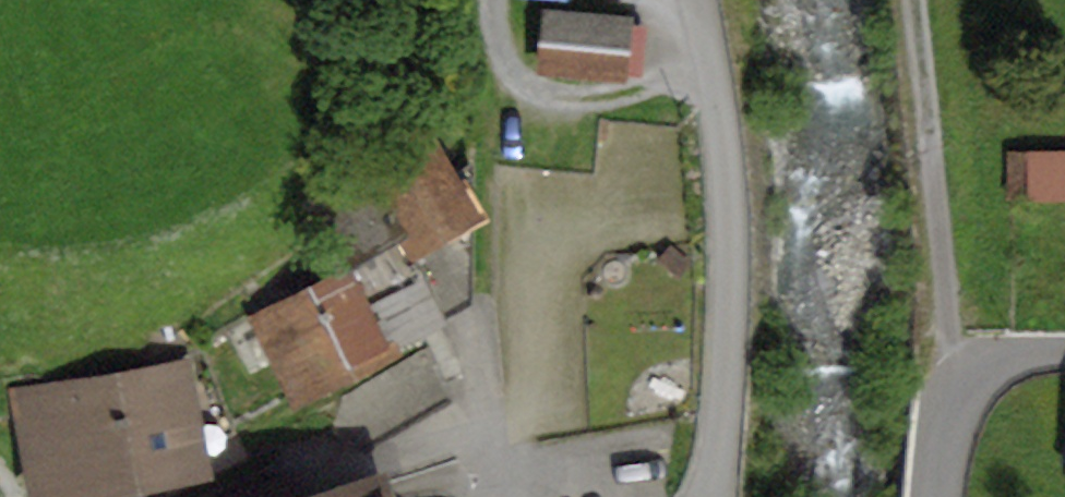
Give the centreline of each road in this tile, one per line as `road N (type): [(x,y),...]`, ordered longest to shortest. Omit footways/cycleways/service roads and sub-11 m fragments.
road 1 (track): [(971,400),(952,361),(914,0)]
road 2 (residential): [(950,496),(952,454),(971,400),(1006,363),(1064,350)]

